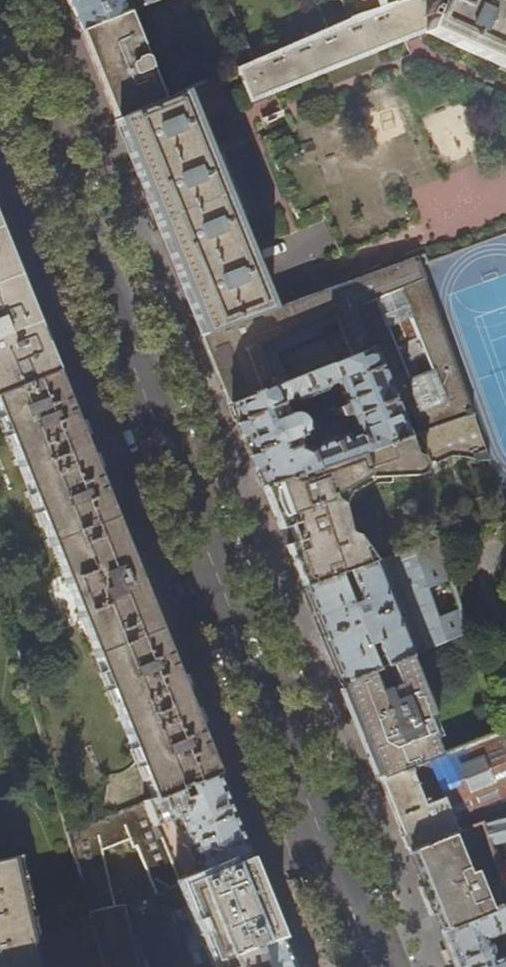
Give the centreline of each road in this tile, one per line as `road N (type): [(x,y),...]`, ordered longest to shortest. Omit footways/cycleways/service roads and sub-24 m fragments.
road 1 (secondary): [(373,966),(0,34)]

